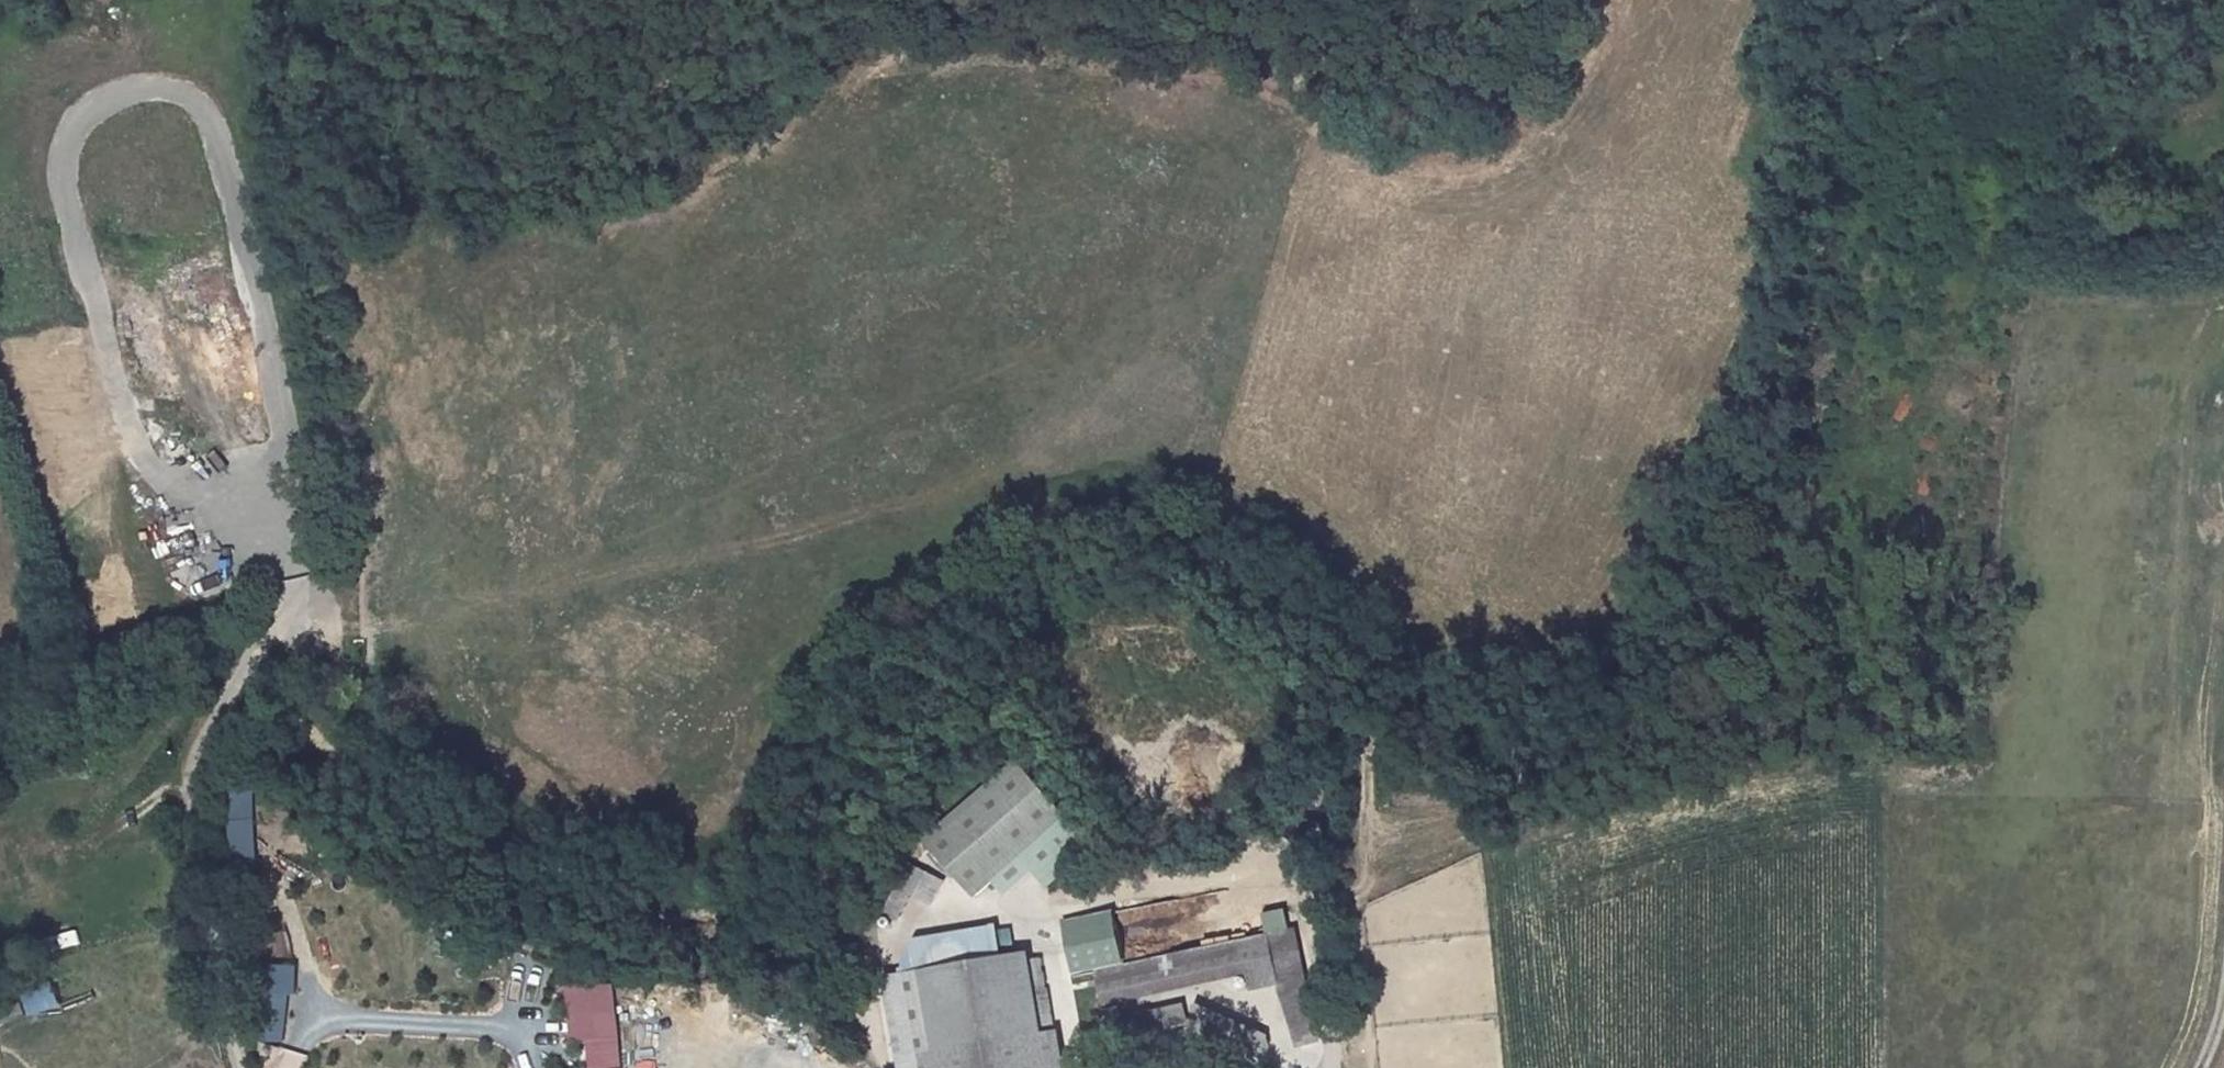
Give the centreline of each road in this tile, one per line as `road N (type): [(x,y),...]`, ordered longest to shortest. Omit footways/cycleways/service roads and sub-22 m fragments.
road 1 (unclassified): [(243,1067),(188,776),(264,643),(316,592)]

